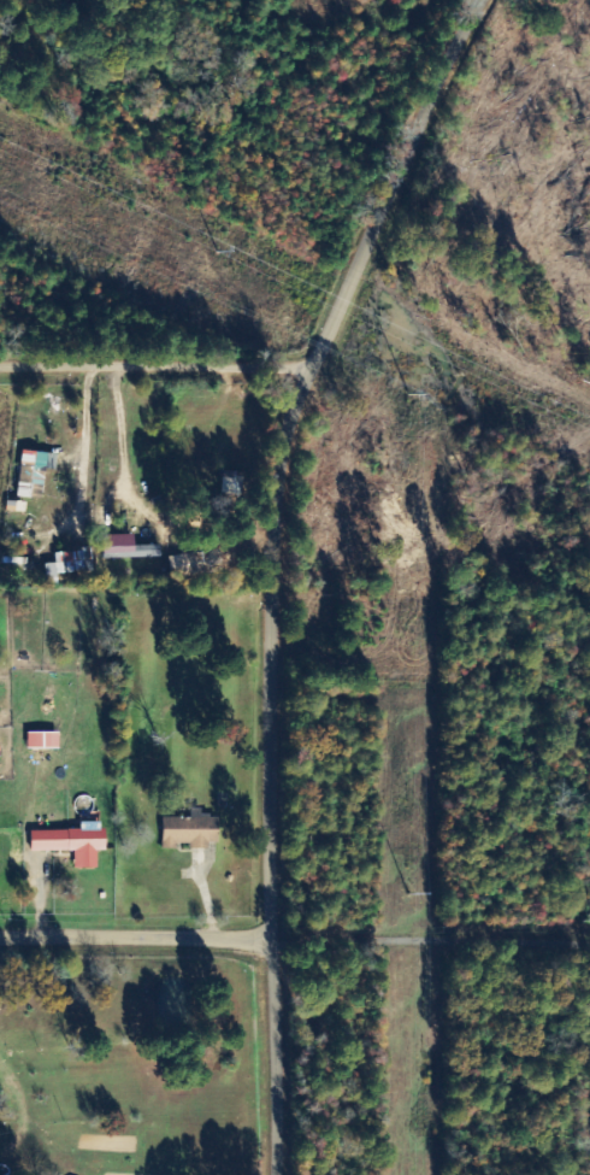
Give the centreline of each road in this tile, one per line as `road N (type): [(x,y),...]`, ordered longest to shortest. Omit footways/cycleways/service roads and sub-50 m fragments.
road 1 (residential): [(496,0),(325,366),(295,451),(282,695),(289,1174)]
road 2 (residential): [(325,366),(0,366)]
road 3 (residential): [(284,939),(0,937)]

